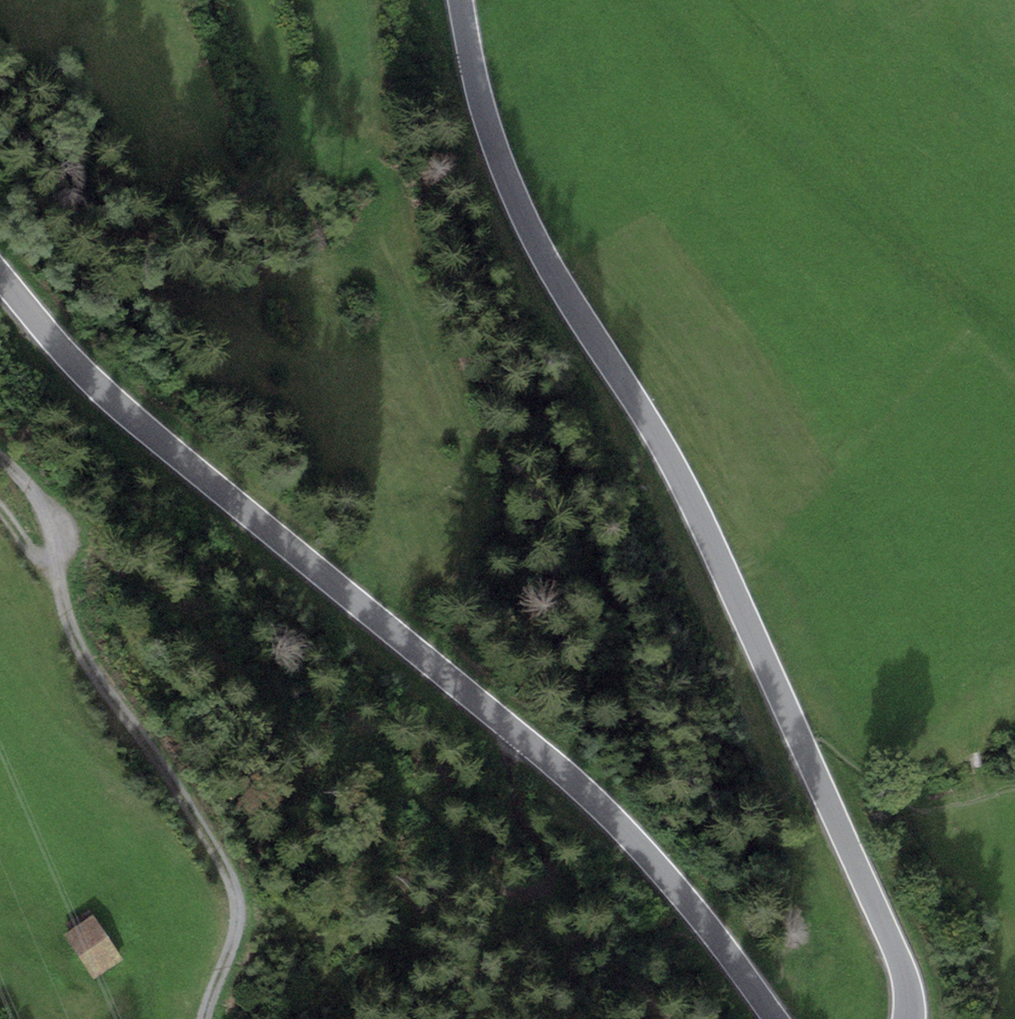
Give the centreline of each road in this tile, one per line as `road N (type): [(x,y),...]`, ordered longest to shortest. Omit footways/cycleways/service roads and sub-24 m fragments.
road 1 (tertiary): [(462,0),(485,118),(520,209),(693,504),(893,945),(909,1018)]
road 2 (tertiary): [(774,1018),(619,824),(91,381),(0,277)]
road 3 (track): [(202,1018),(236,929),(235,889),(89,667),(55,581),(50,533),(25,480),(0,458)]
road 4 (track): [(774,0),(1014,207)]

